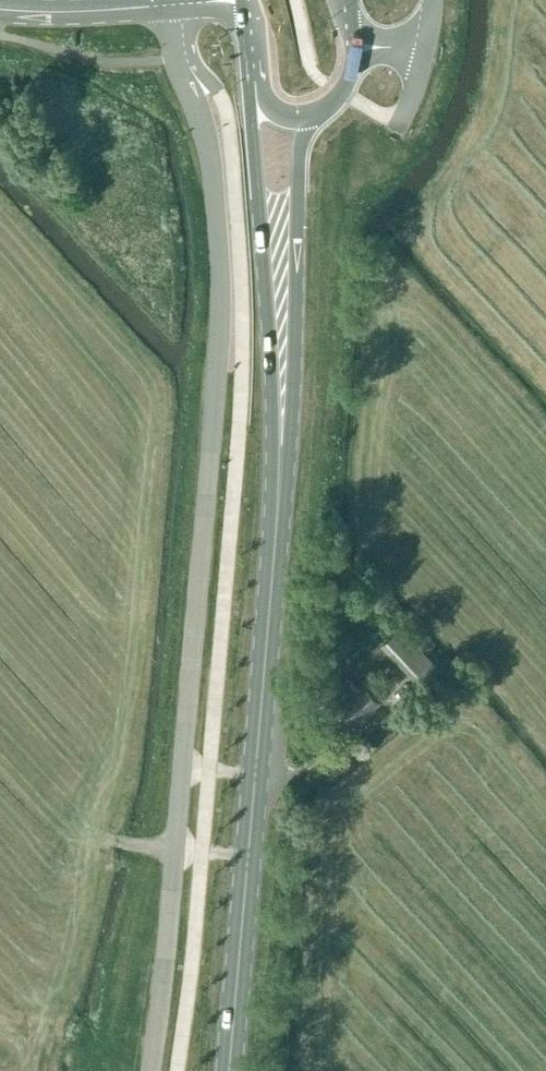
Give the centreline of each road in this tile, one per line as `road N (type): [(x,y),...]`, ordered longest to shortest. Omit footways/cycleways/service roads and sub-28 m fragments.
road 1 (unclassified): [(150,1070),(220,324),(211,168),(174,57),(169,6)]
road 2 (primary): [(229,1070),(281,456)]
road 3 (primary): [(247,71),(272,439),(281,456)]
road 4 (primary): [(281,456),(290,439),(298,169),(310,116)]
road 5 (tertiary): [(169,6),(0,10)]

